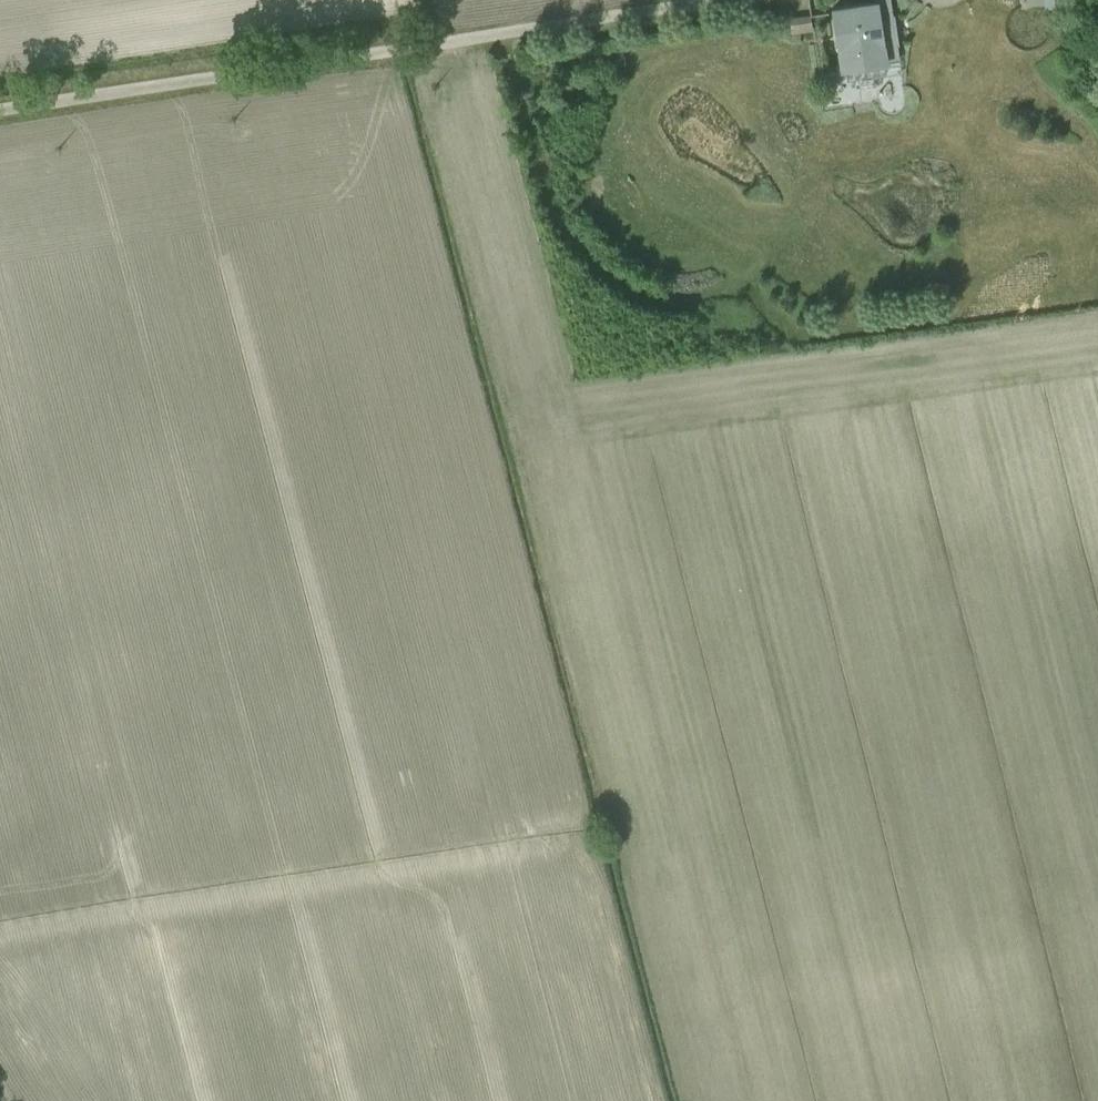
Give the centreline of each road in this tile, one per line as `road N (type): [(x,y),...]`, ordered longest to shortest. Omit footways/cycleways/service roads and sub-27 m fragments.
road 1 (unclassified): [(0,109),(687,0)]

